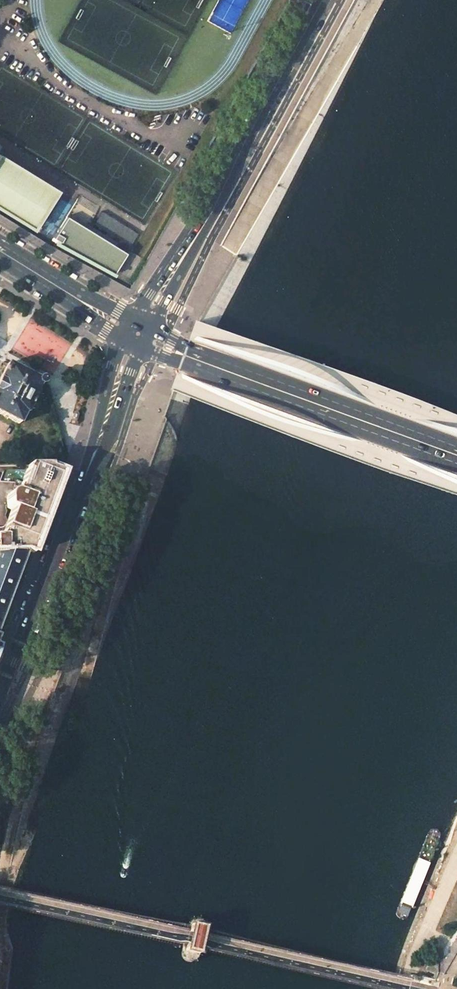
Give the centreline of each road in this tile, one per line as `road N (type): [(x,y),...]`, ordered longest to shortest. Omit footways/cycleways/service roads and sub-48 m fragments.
road 1 (primary): [(0,702),(138,334)]
road 2 (primary): [(322,0),(138,334)]
road 3 (primary): [(138,334),(456,455)]

